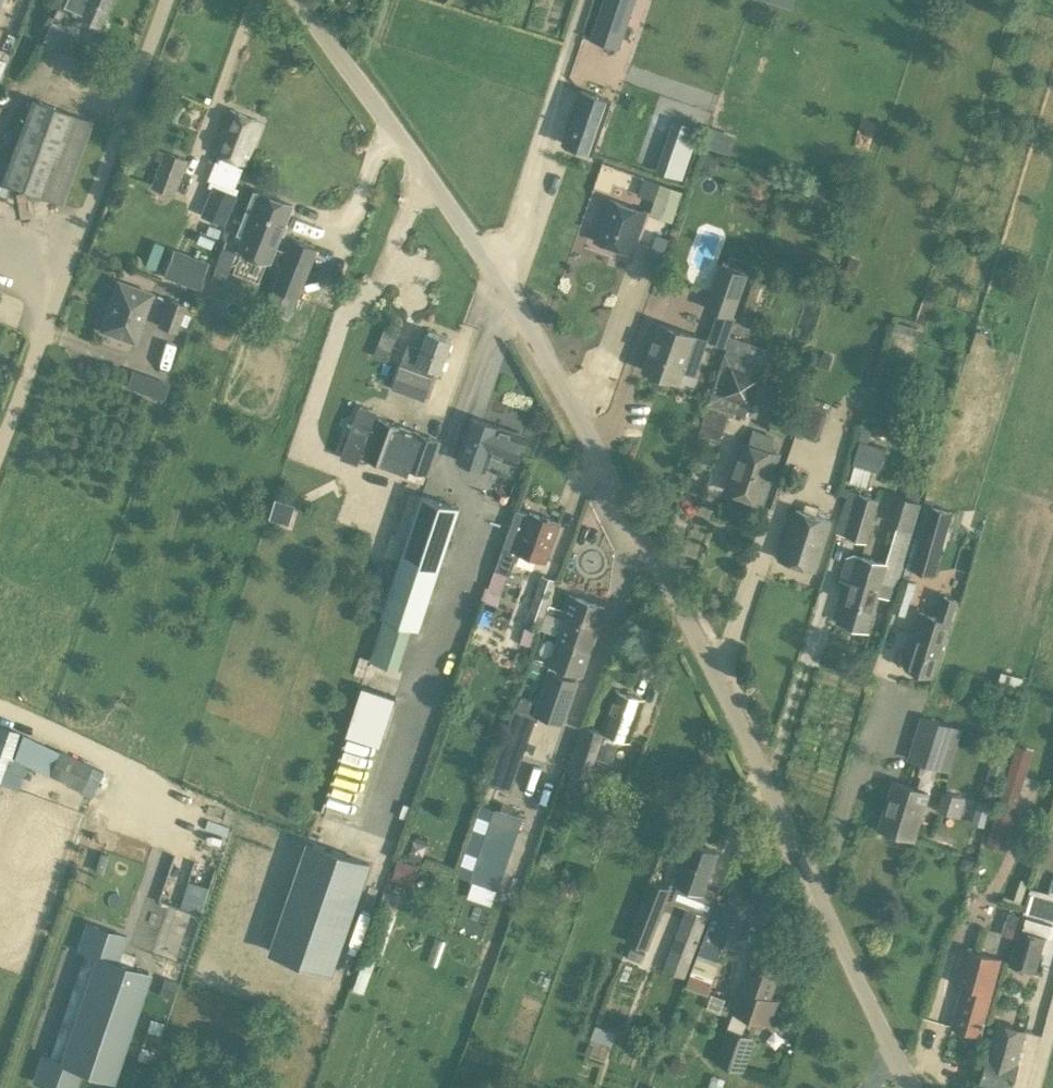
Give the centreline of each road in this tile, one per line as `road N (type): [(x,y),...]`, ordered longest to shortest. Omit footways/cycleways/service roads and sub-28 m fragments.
road 1 (unclassified): [(894,1087),(486,259),(298,0)]
road 2 (unclassified): [(0,436),(171,0)]

